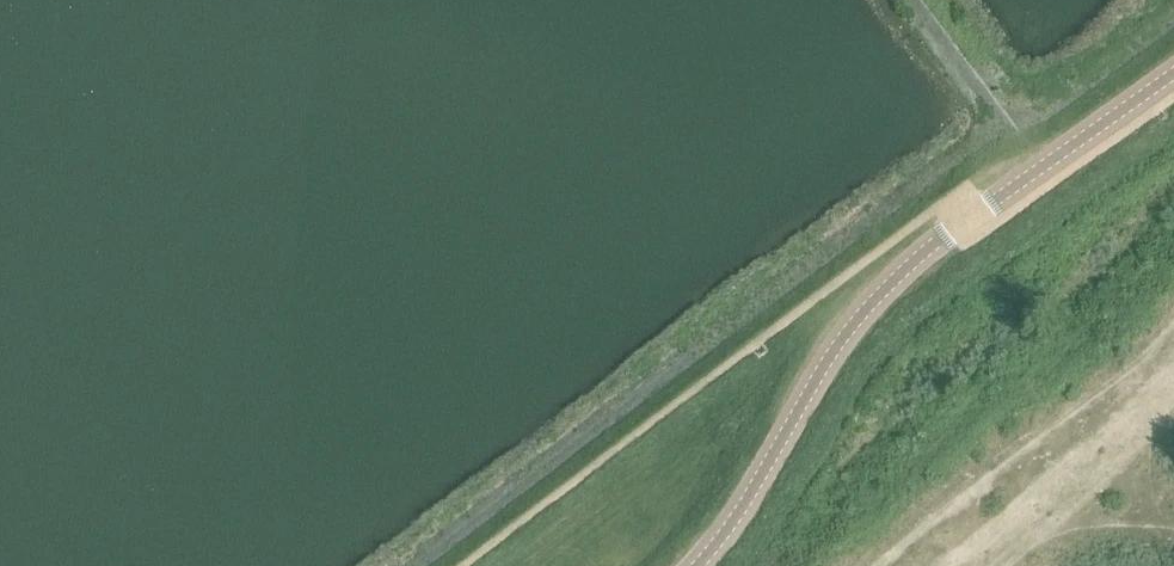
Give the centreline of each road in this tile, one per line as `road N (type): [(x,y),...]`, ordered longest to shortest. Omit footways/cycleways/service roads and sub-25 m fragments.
road 1 (tertiary): [(697,565),(834,348),(891,280),(1173,83)]

